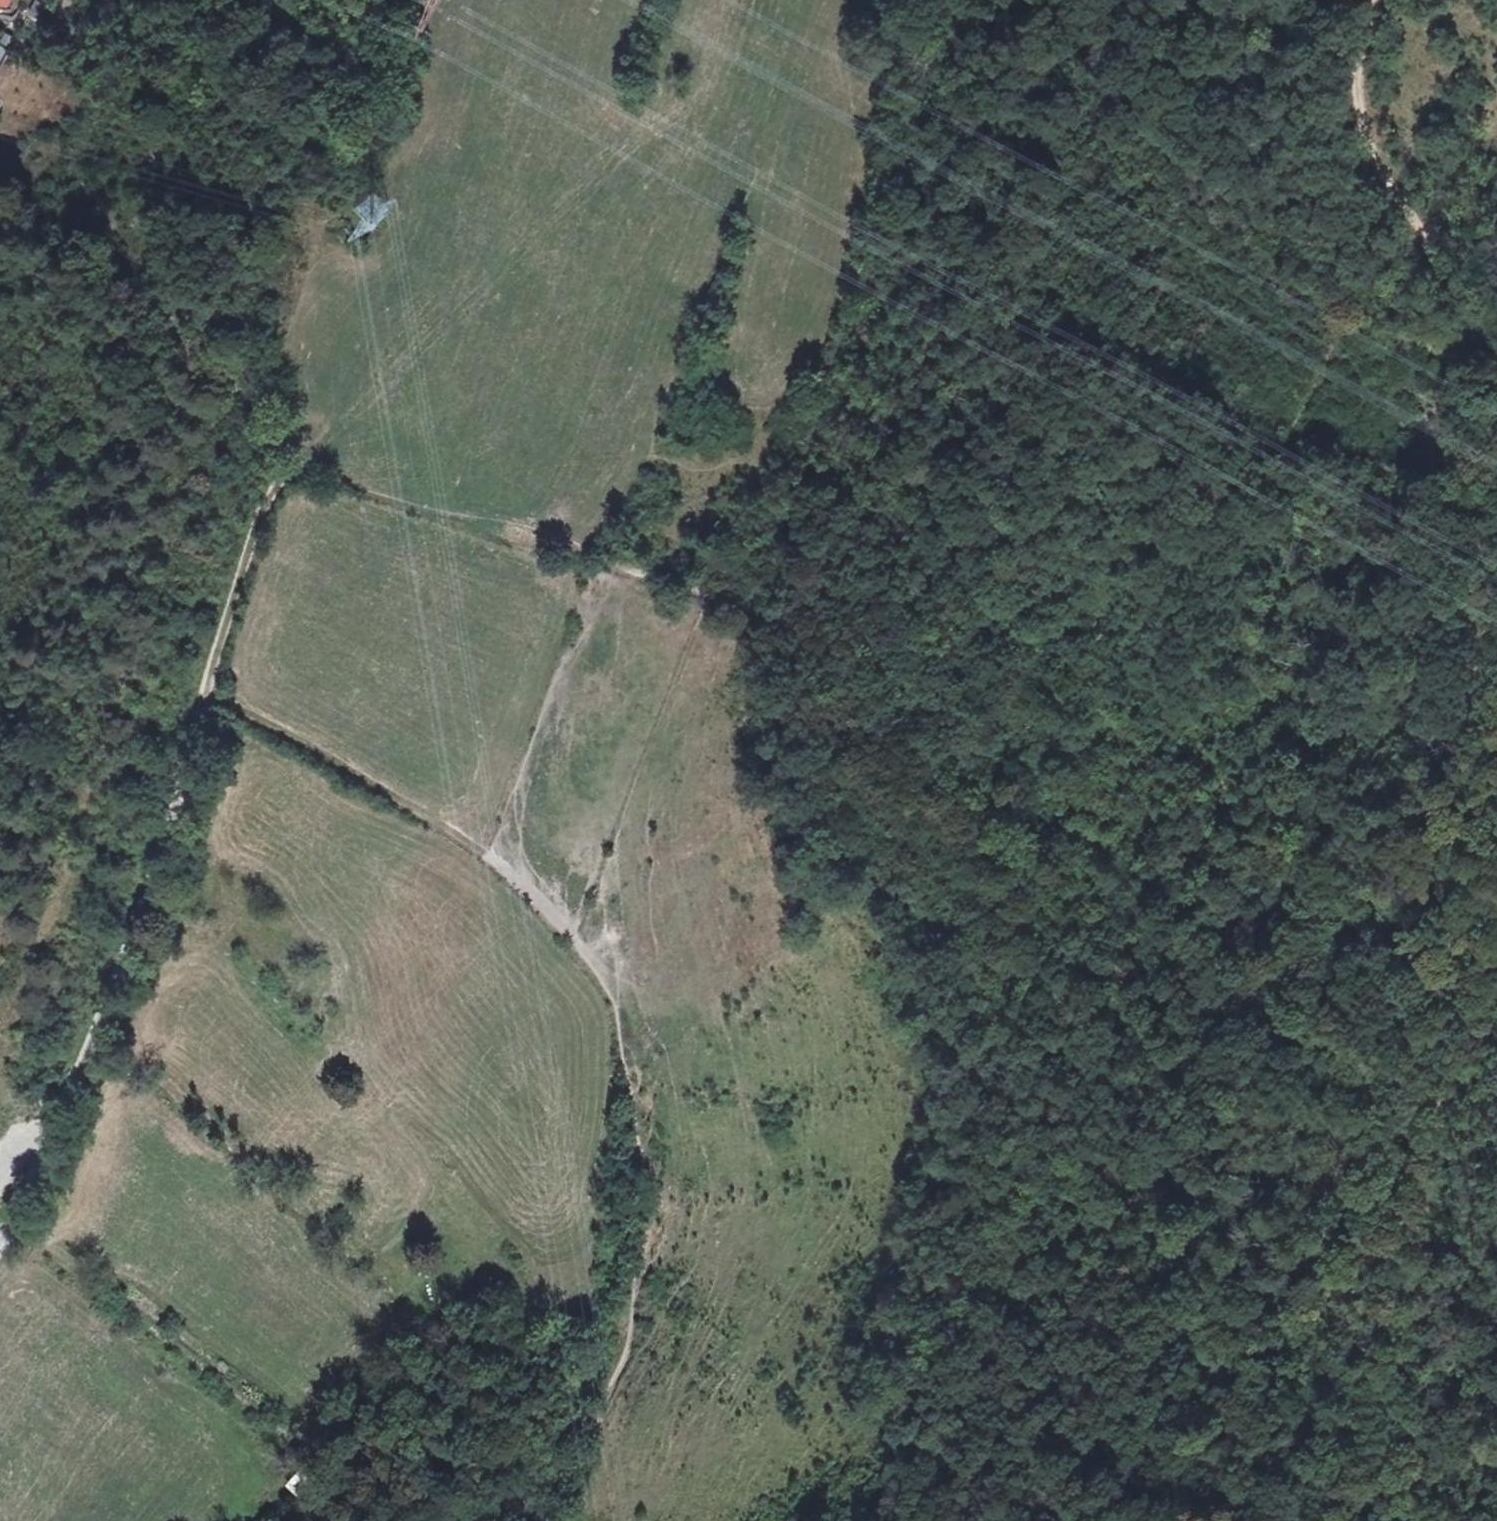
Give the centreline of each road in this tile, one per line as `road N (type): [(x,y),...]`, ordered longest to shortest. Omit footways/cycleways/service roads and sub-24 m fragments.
road 1 (track): [(1372,0),(1353,65),(1356,103),(1373,154),(1454,309),(1476,431),(1467,687),(1417,1151),(1377,1378),(1341,1520)]
road 2 (track): [(206,689),(519,878),(572,929),(618,1003),(646,1228),(578,1520)]
road 3 (track): [(0,1246),(87,1054),(276,460)]

